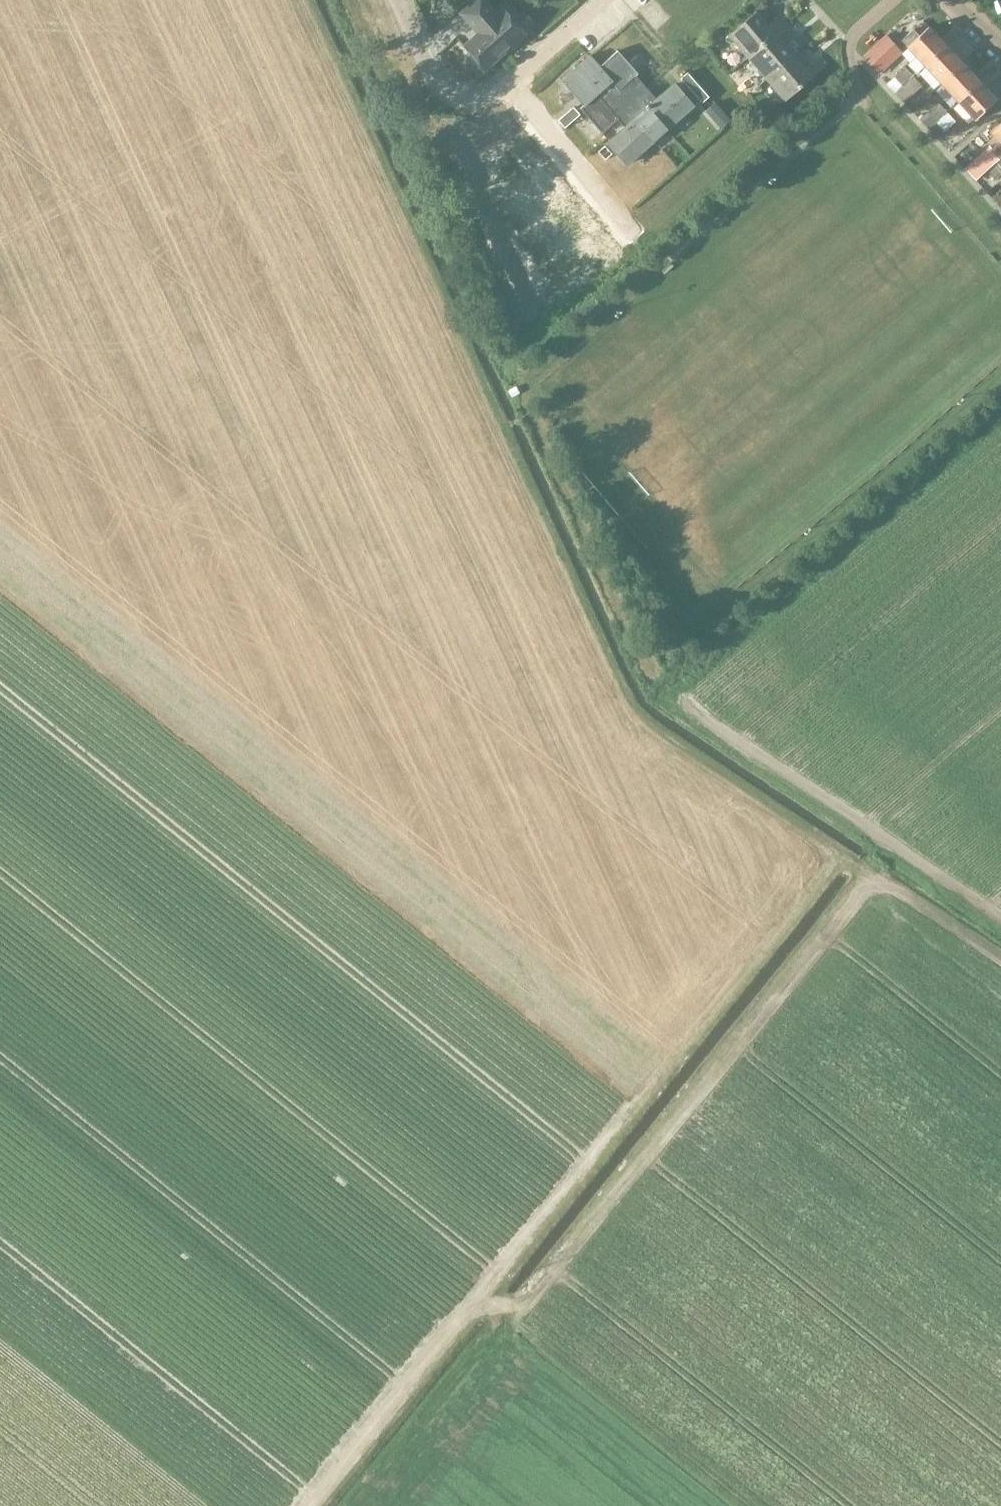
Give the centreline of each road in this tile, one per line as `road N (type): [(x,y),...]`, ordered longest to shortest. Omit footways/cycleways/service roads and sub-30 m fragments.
road 1 (residential): [(636,238),(506,86)]
road 2 (residential): [(397,0),(443,91),(478,100),(506,86)]
road 3 (residential): [(506,86),(604,0)]

